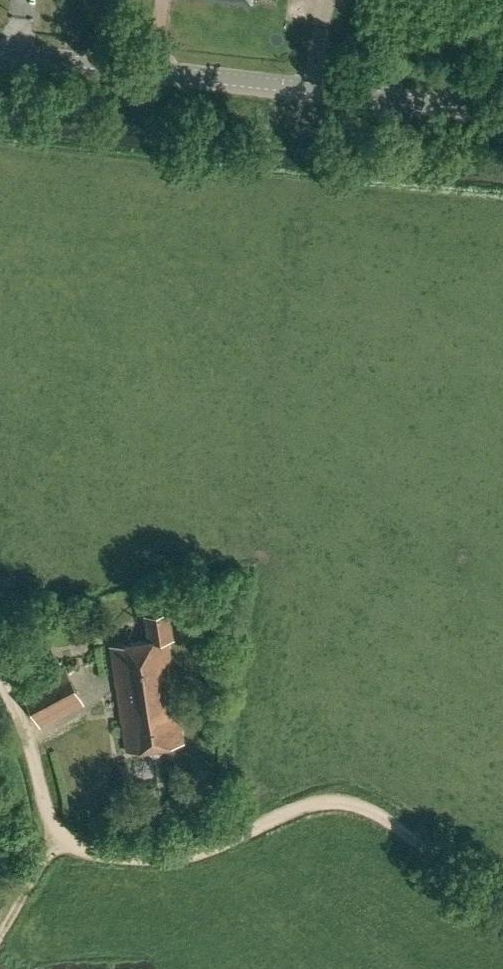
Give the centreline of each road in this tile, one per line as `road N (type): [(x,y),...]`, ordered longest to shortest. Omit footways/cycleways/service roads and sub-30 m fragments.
road 1 (tertiary): [(502,113),(0,55)]
road 2 (track): [(502,916),(386,816),(347,800),(316,801),(216,850),(169,862),(57,843)]
road 3 (track): [(0,669),(57,843)]

